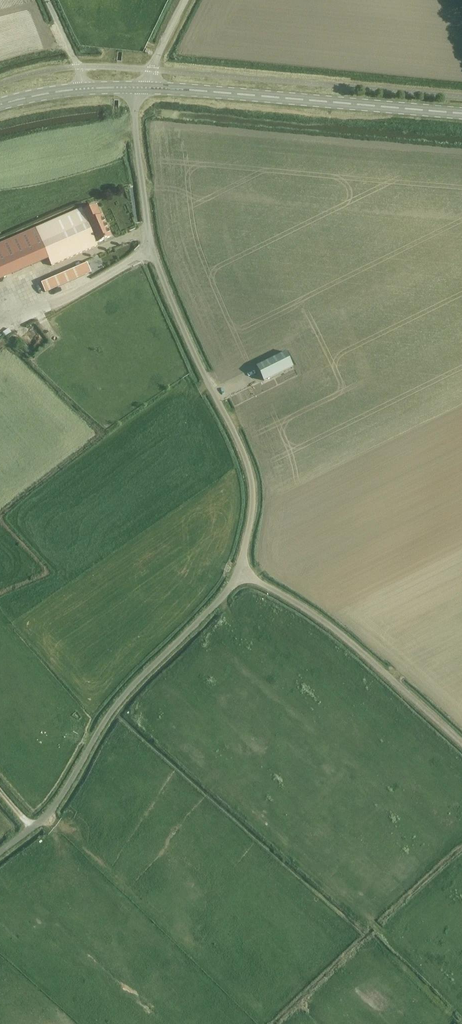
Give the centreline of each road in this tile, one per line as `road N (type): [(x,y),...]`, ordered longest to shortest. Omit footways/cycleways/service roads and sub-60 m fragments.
road 1 (unclassified): [(245,574),(251,475),(151,242),(137,128),(146,89)]
road 2 (unclassified): [(0,855),(53,813),(138,684),(245,574)]
road 3 (secondary): [(461,114),(146,89)]
road 4 (unclassified): [(245,574),(347,639),(461,747)]

